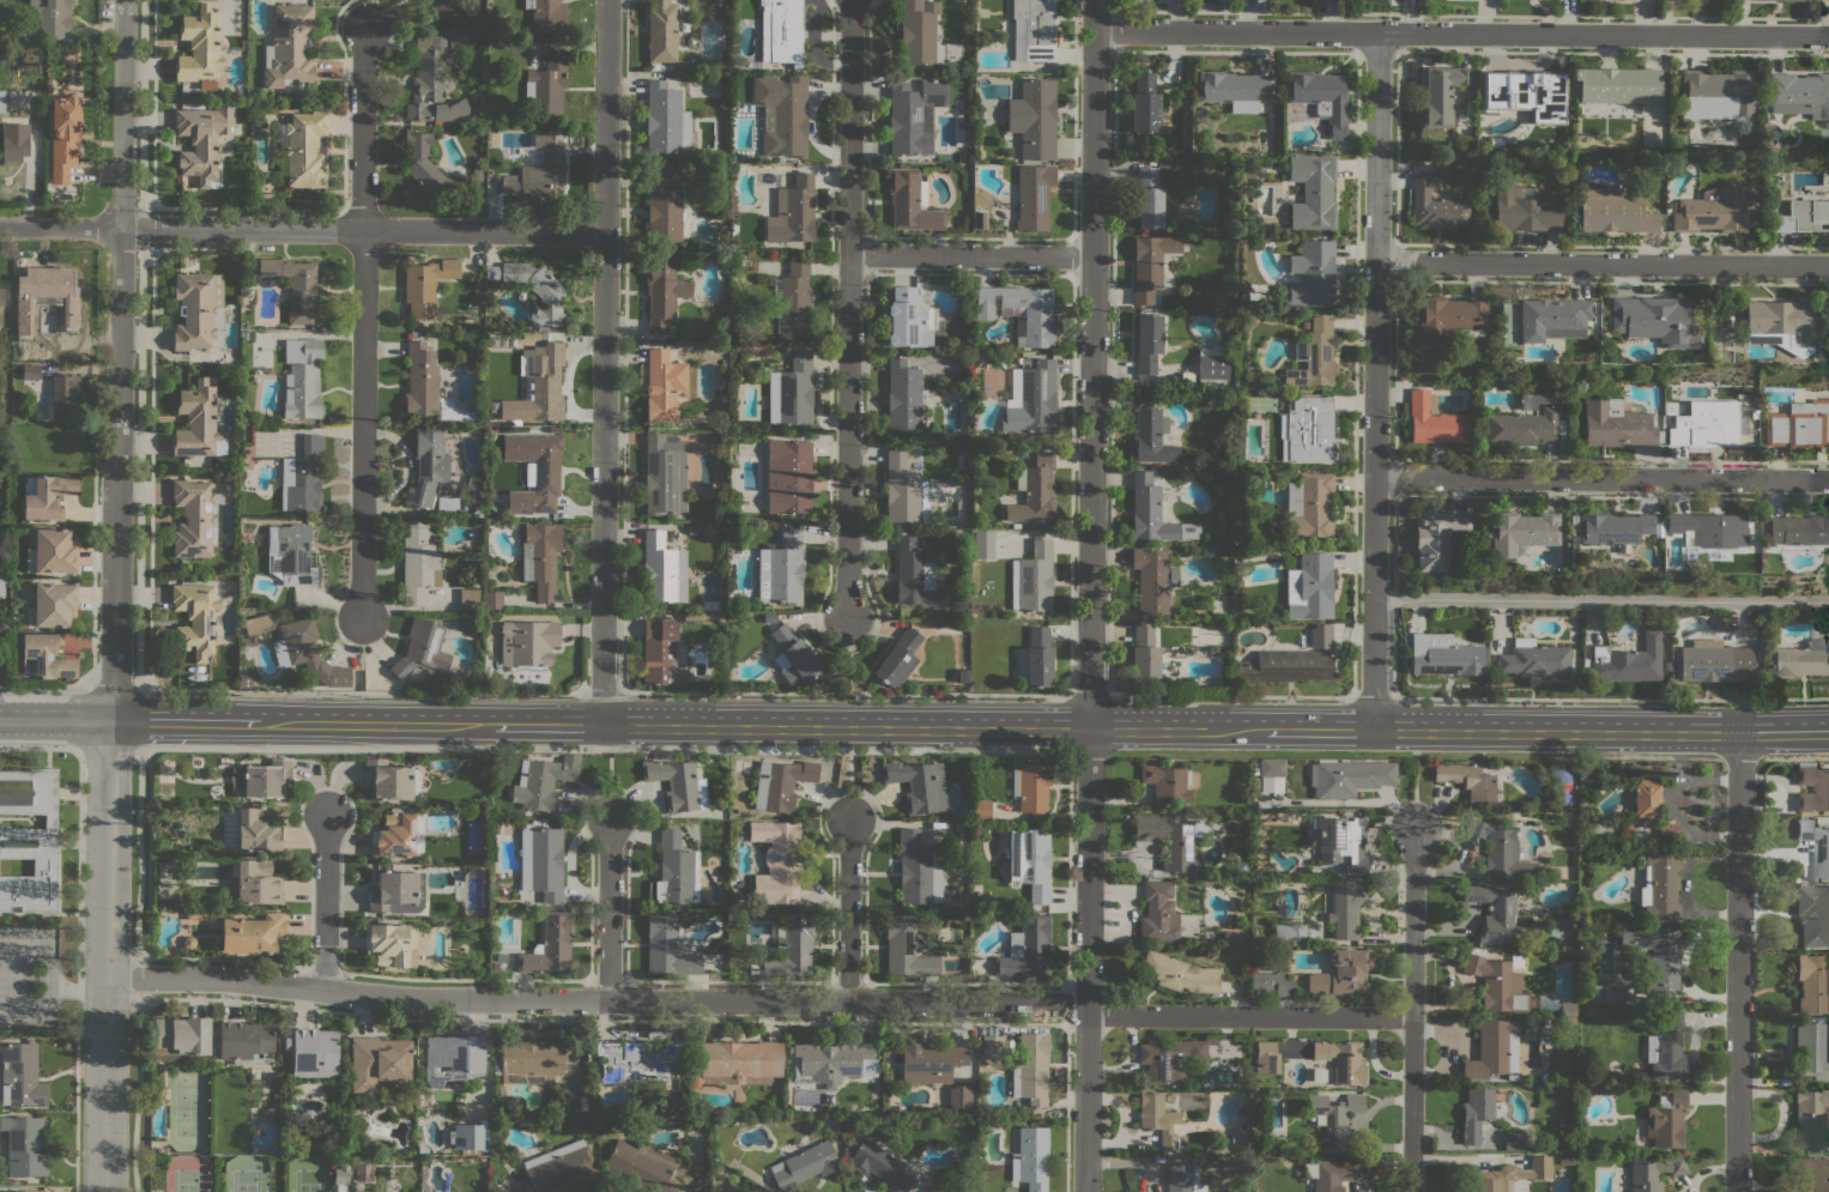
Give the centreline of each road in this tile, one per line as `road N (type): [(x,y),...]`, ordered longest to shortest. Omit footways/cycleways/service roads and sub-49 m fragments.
road 1 (tertiary): [(104,1191),(124,0)]
road 2 (residential): [(1088,1005),(418,1000),(228,980),(107,978)]
road 3 (residential): [(1095,30),(1828,35)]
road 4 (tertiary): [(1090,728),(1095,0)]
road 5 (residential): [(601,727),(608,0)]
road 6 (residential): [(1373,731),(1377,32)]
road 7 (secondary): [(1261,731),(601,727)]
road 8 (residential): [(606,230),(0,226)]
road 9 (secondary): [(493,726),(0,719)]
road 10 (tertiary): [(1086,1191),(1090,728)]
road 11 (residential): [(1736,1191),(1739,730)]
road 12 (residential): [(1374,476),(1828,481)]
road 13 (residential): [(1828,265),(1376,261)]
road 14 (residential): [(364,228),(361,617)]
road 15 (residential): [(1412,1191),(1415,825)]
road 16 (secondary): [(1739,730),(1373,731)]
road 17 (residential): [(849,254),(846,617)]
road 18 (residential): [(1413,1016),(1088,1016)]
road 19 (residential): [(849,254),(851,0)]
road 20 (residential): [(1092,255),(849,254)]
road 21 (residential): [(362,228),(363,28)]
road 22 (residential): [(612,1003),(610,811)]
road 23 (residential): [(848,1004),(848,815)]
road 24 (residential): [(326,991),(326,813)]

